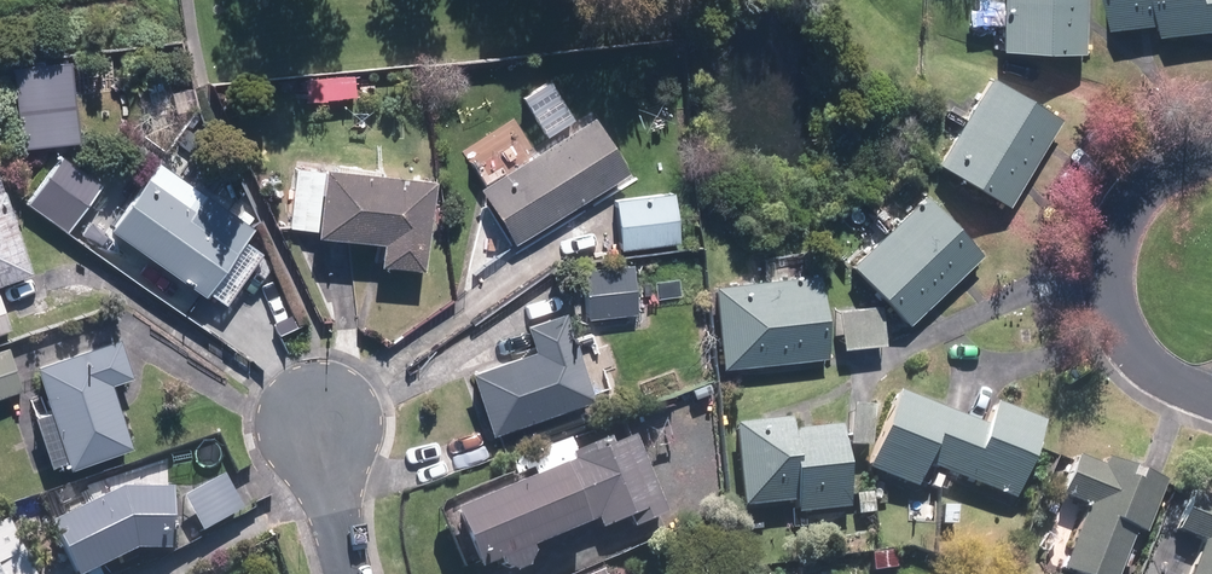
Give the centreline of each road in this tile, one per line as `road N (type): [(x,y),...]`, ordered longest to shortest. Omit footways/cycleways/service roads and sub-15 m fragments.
road 1 (residential): [(1211,399),(1141,359),(1116,318),(1109,274),(1127,215),(1145,189),(1211,157)]
road 2 (residential): [(348,573),(319,423)]

